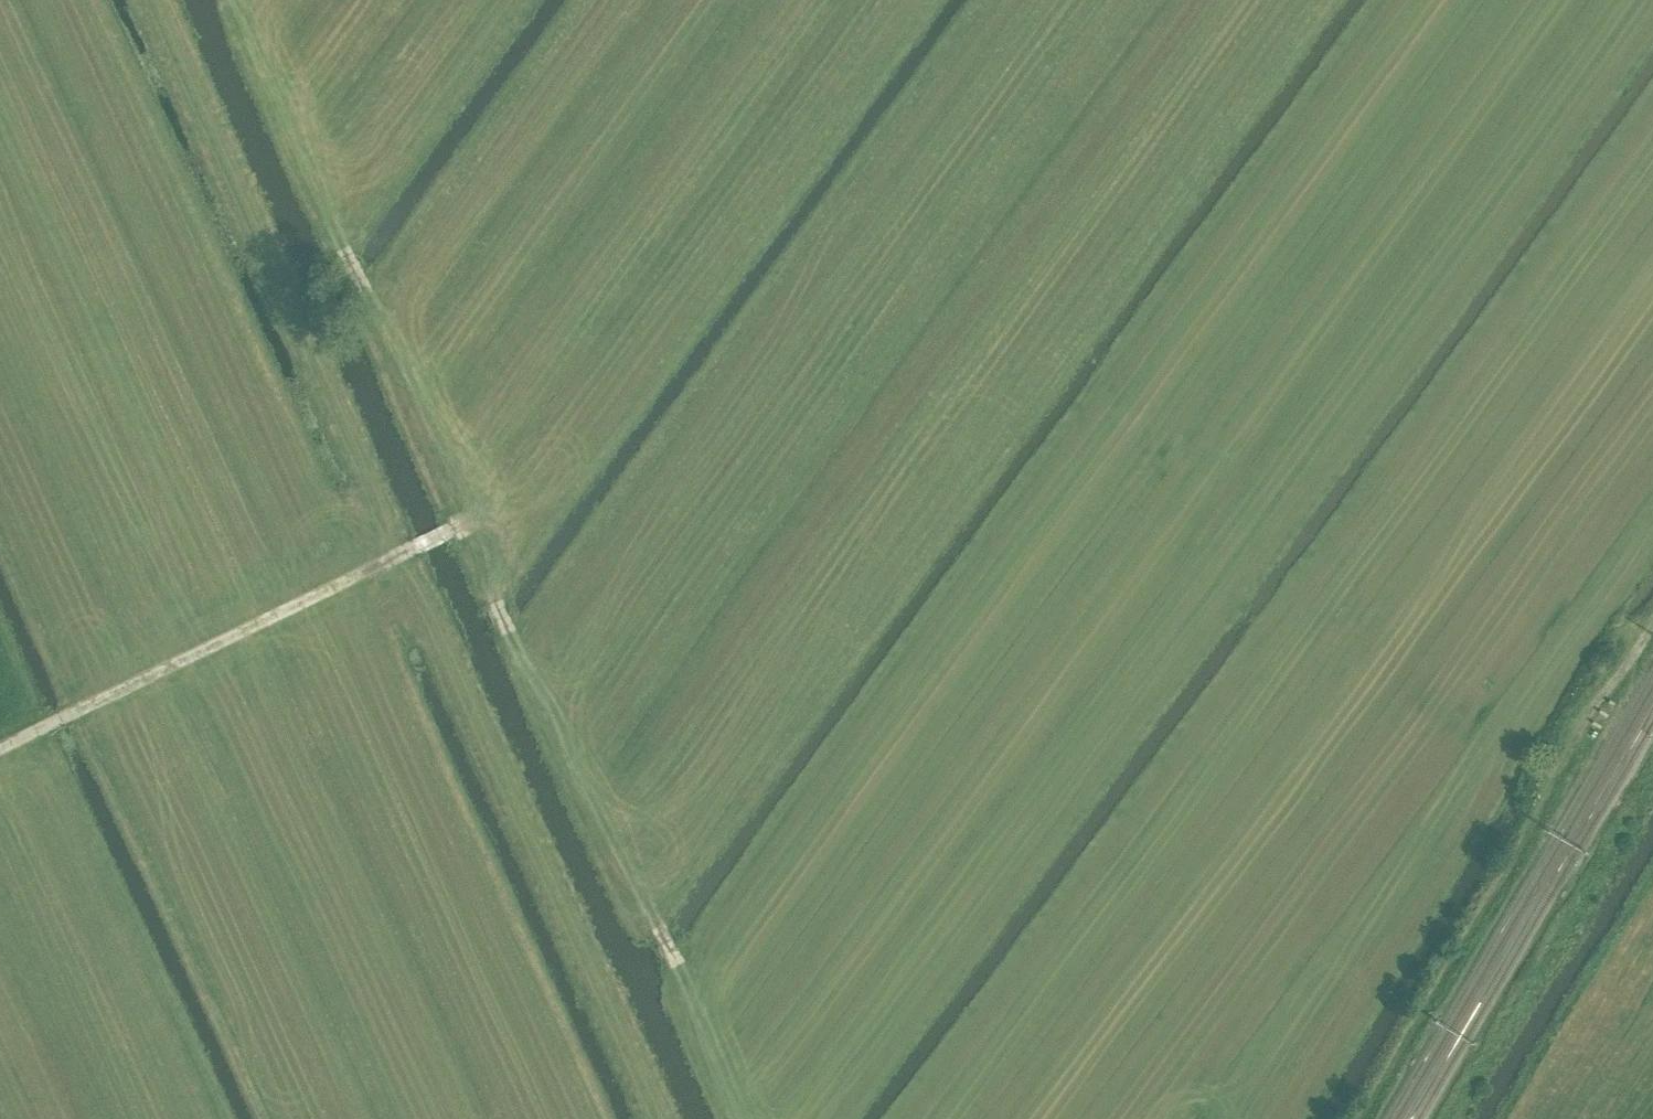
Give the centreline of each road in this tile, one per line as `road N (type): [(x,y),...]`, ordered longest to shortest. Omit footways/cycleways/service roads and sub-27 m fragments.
road 1 (track): [(455,532),(0,750)]

